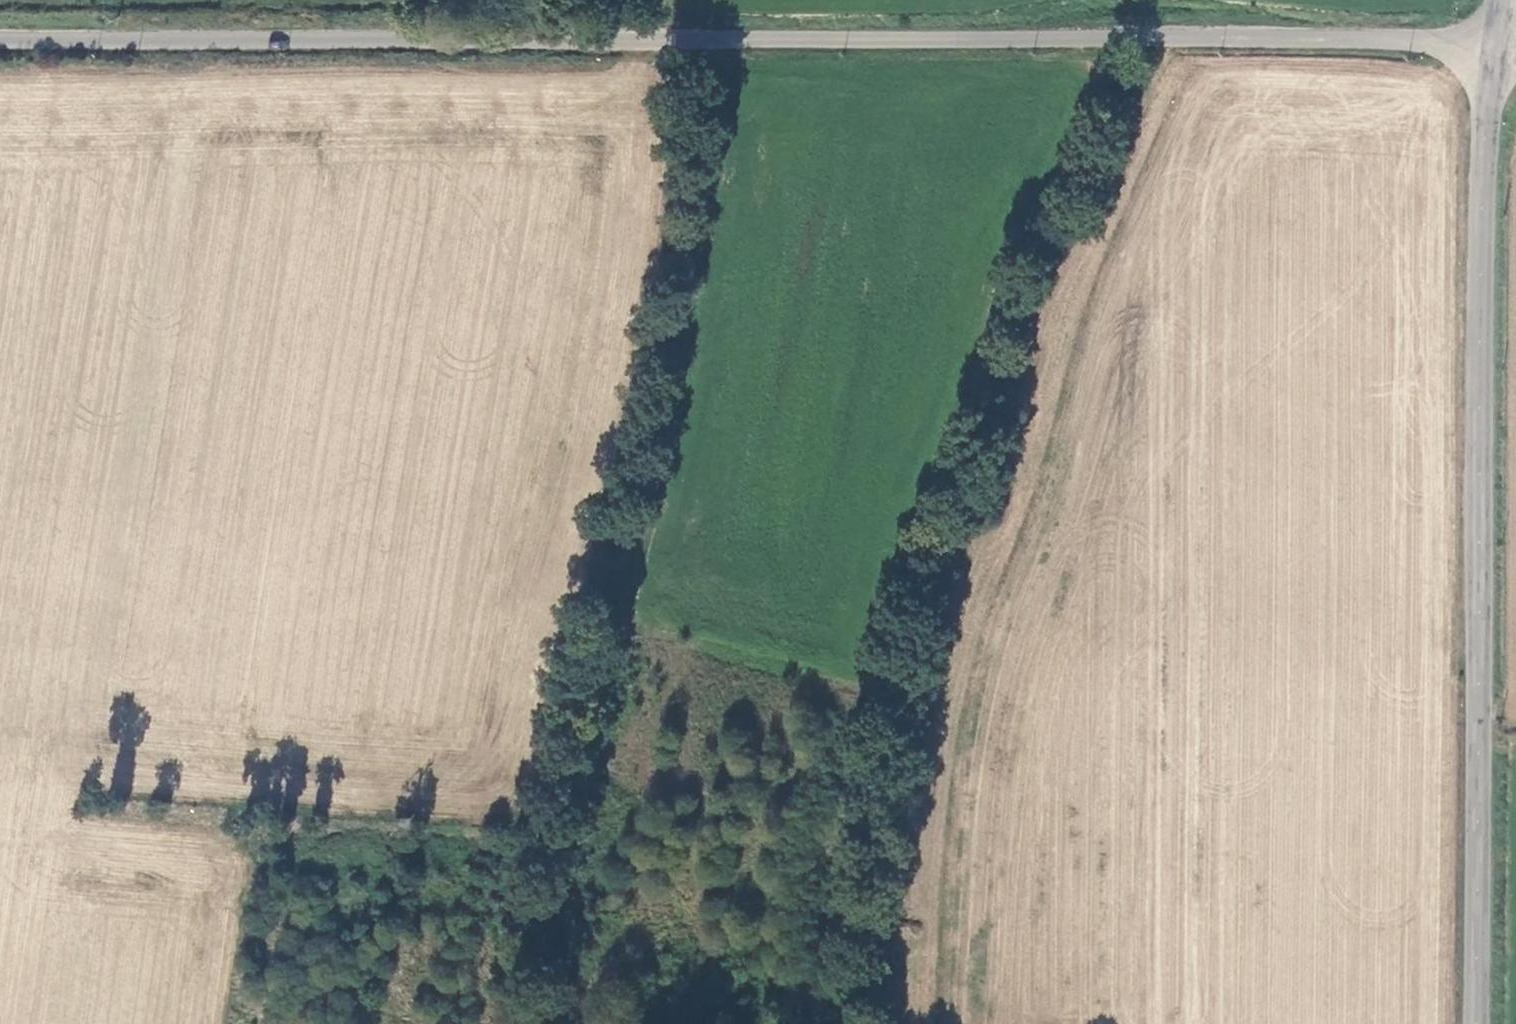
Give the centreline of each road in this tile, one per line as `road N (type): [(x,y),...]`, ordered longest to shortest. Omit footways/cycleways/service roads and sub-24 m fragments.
road 1 (unclassified): [(0,42),(1300,39),(1494,48)]
road 2 (tertiary): [(1474,1023),(1480,275),(1494,48)]

